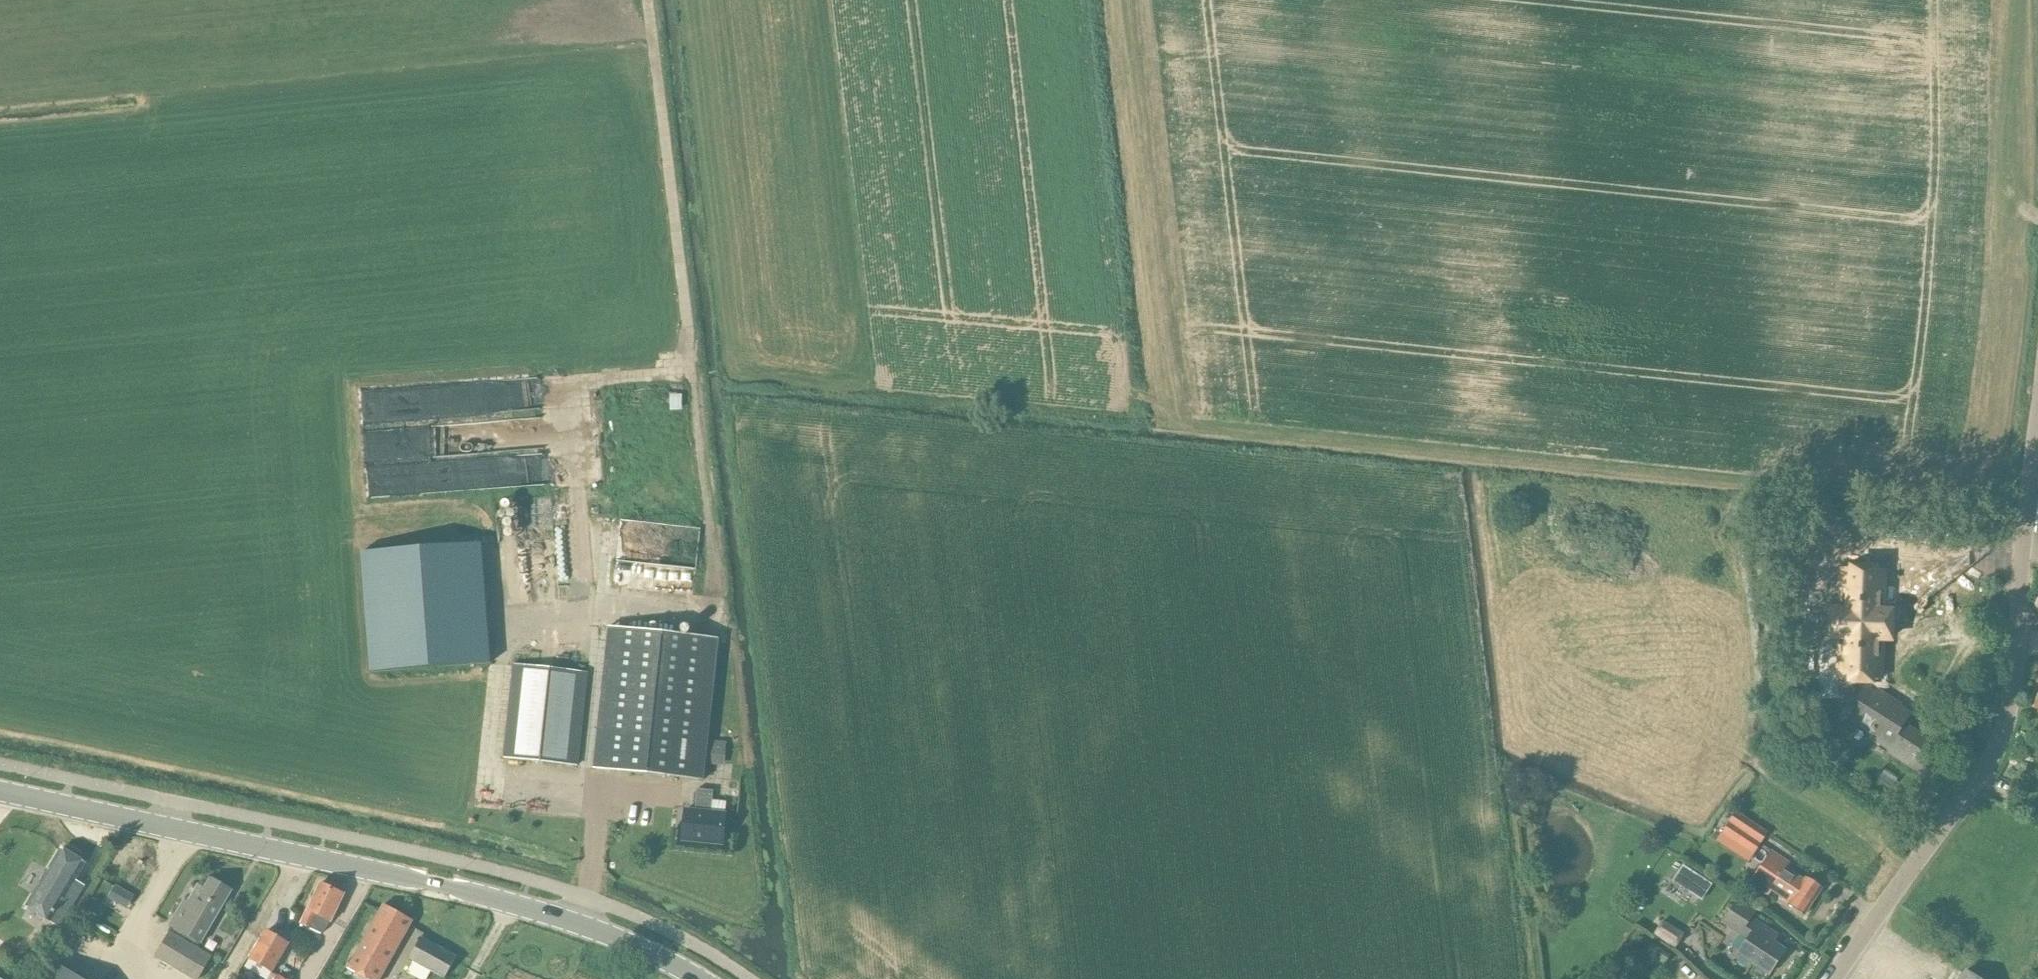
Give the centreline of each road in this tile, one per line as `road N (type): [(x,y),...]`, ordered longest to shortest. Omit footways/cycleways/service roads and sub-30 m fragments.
road 1 (tertiary): [(698,978),(583,921),(0,788)]
road 2 (unclassified): [(1833,978),(1986,771),(2010,706),(2037,411)]

